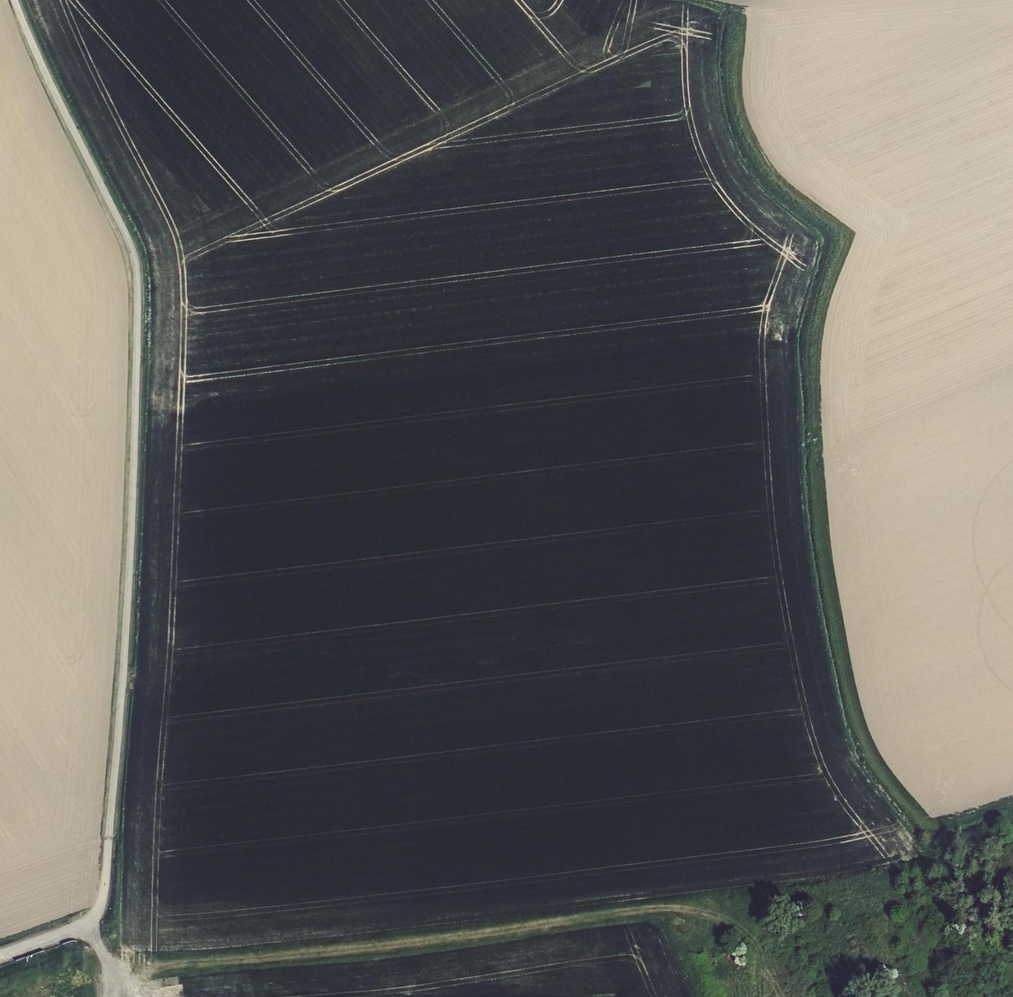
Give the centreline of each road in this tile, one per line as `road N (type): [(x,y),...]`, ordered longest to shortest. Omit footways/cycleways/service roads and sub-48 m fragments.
road 1 (unclassified): [(15,0),(129,239),(138,314),(129,577),(103,897),(89,920),(0,953)]
road 2 (track): [(657,908),(259,961),(142,966),(110,962),(94,944),(89,920)]

